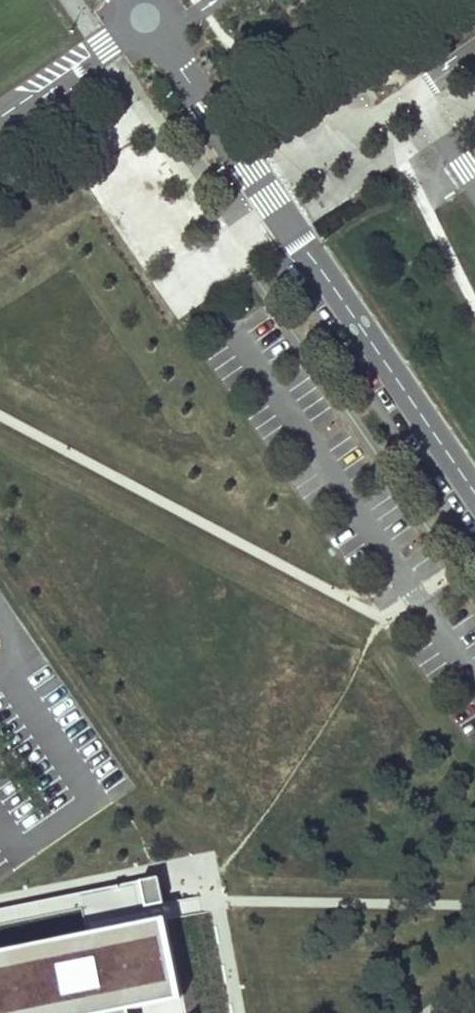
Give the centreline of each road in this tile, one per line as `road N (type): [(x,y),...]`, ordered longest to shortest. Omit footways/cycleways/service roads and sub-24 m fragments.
road 1 (residential): [(474,499),(159,38)]
road 2 (residential): [(0,124),(129,36)]

